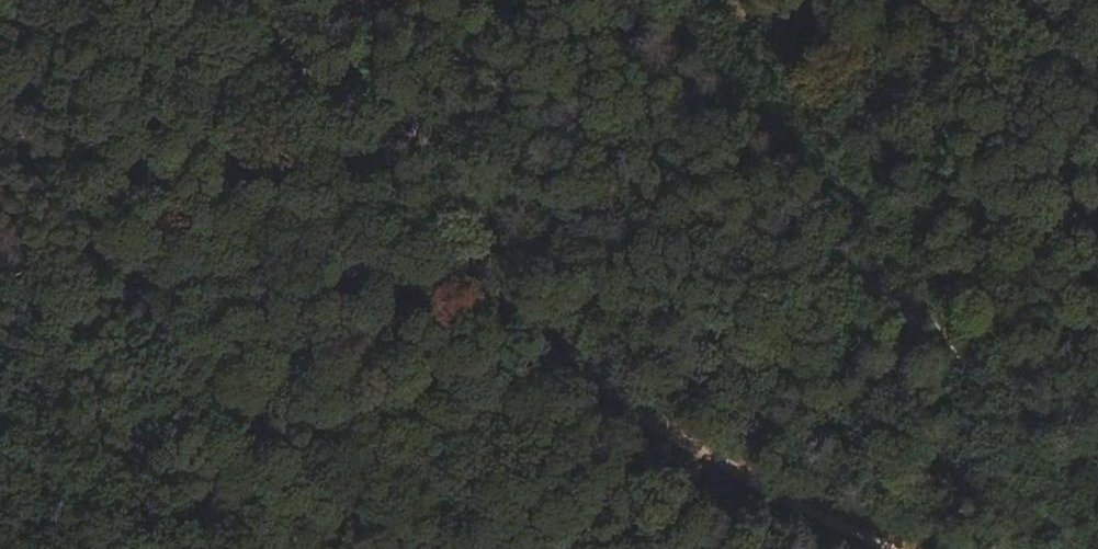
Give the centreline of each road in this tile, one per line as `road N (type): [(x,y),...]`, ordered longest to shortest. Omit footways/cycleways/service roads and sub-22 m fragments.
road 1 (track): [(730,0),(1088,548)]

